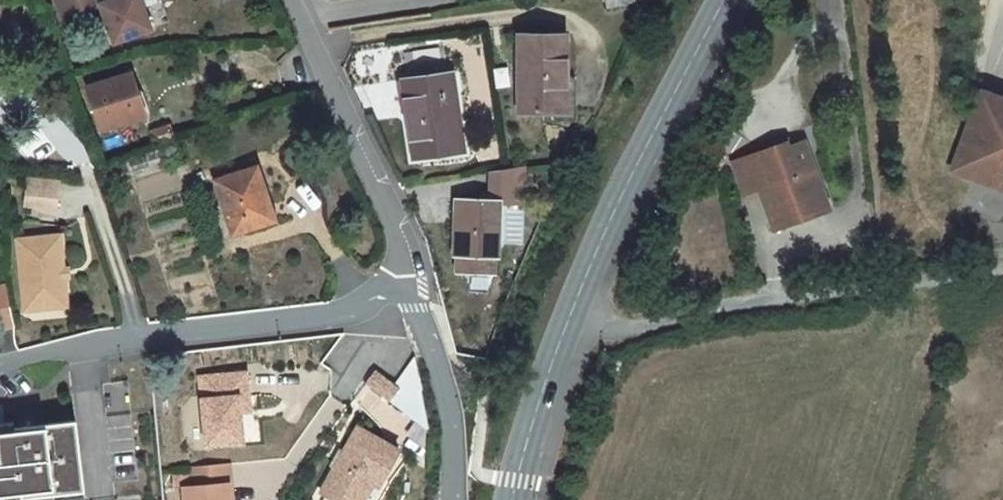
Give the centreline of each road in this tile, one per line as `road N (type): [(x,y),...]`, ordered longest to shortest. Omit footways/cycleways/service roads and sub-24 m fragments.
road 1 (secondary): [(509,499),(607,218),(719,0)]
road 2 (residential): [(388,282),(380,294),(331,315),(133,339),(0,371)]
road 3 (residential): [(292,0),(383,194),(399,255),(388,282)]
road 4 (residential): [(388,282),(461,405),(469,499)]
road 5 (track): [(268,494),(379,336),(380,294)]
road 6 (track): [(772,306),(1002,275)]

